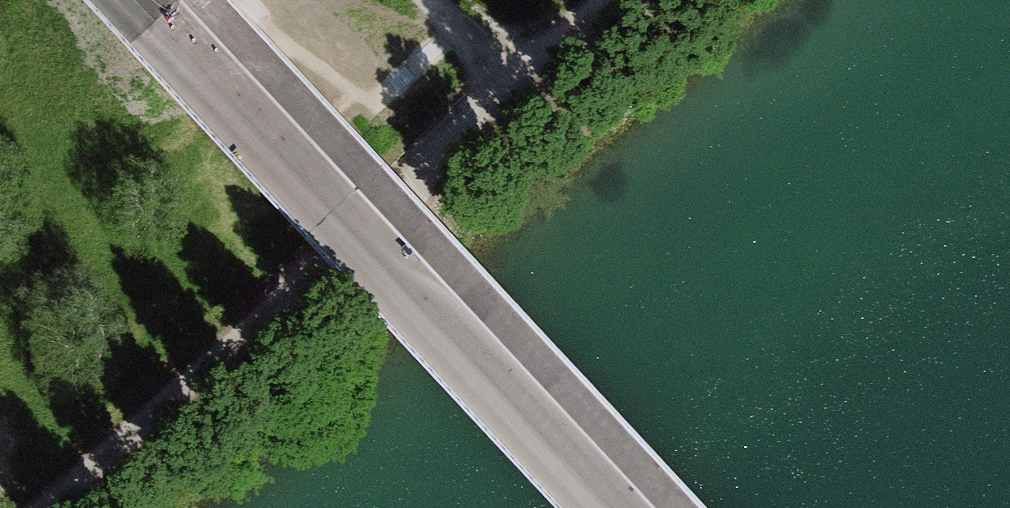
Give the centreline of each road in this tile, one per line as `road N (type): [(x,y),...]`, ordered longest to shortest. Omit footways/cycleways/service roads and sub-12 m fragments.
road 1 (secondary): [(134,0),(607,507)]
road 2 (track): [(536,85),(54,507)]
road 3 (track): [(641,0),(536,85)]

